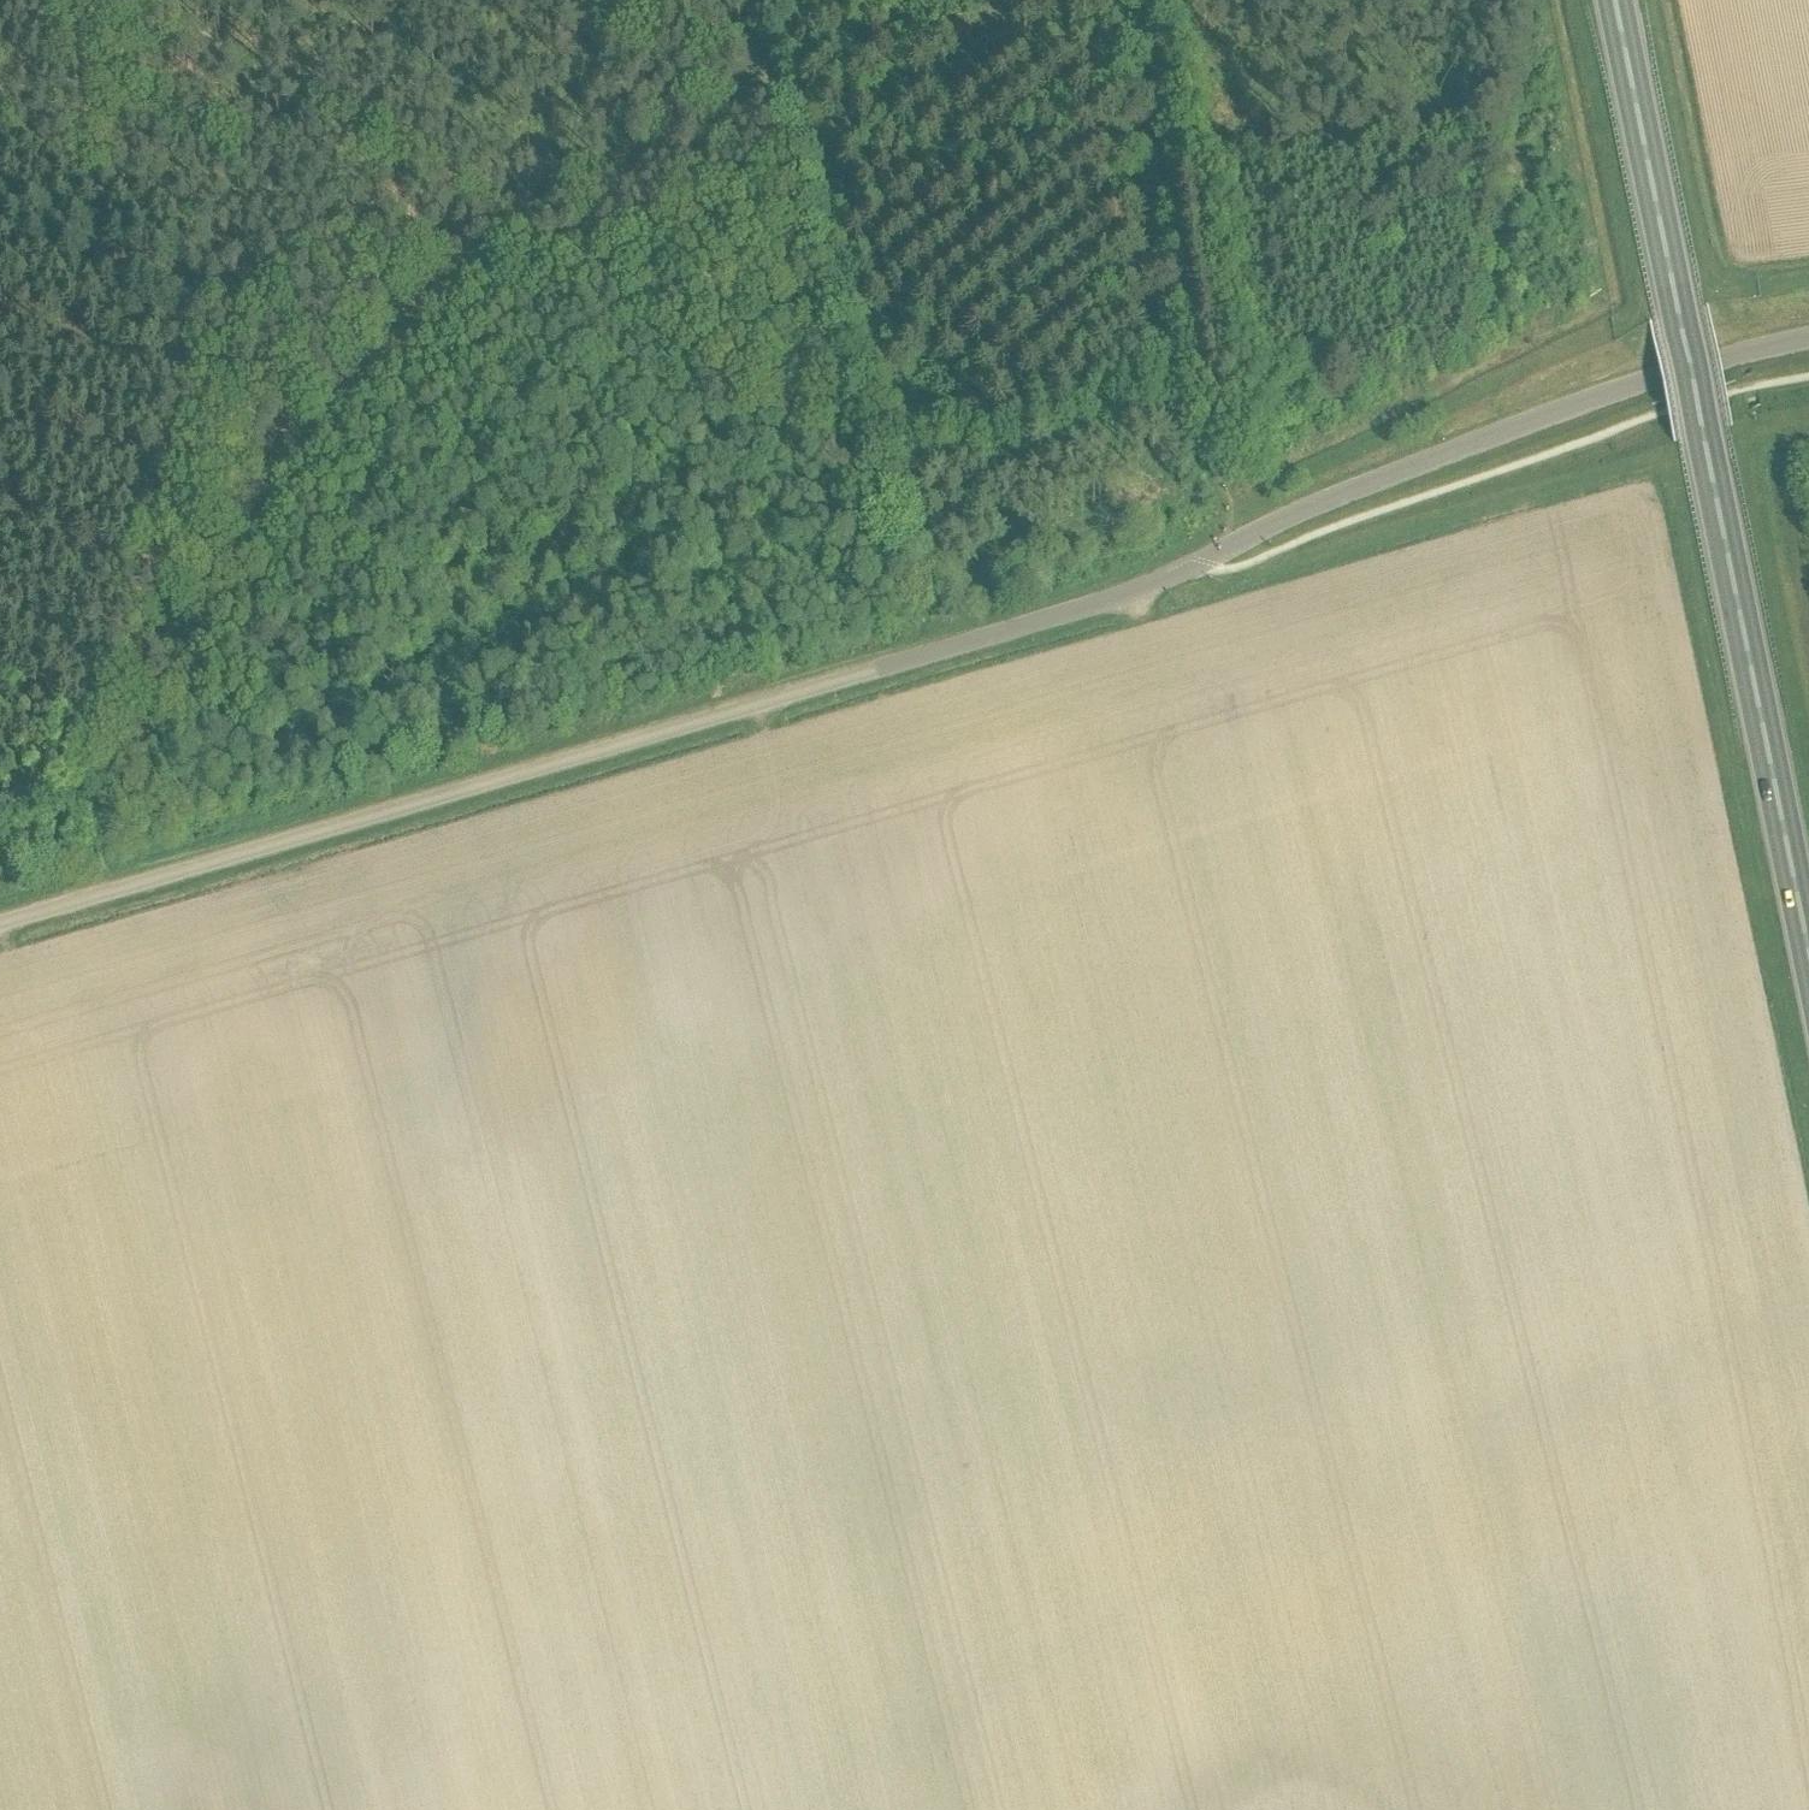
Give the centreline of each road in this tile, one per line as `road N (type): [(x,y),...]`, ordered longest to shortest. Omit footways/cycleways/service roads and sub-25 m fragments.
road 1 (unclassified): [(0,922),(1150,589),(1289,518),(1517,428),(1735,355),(1808,340)]
road 2 (trunk): [(1808,948),(1616,0)]

